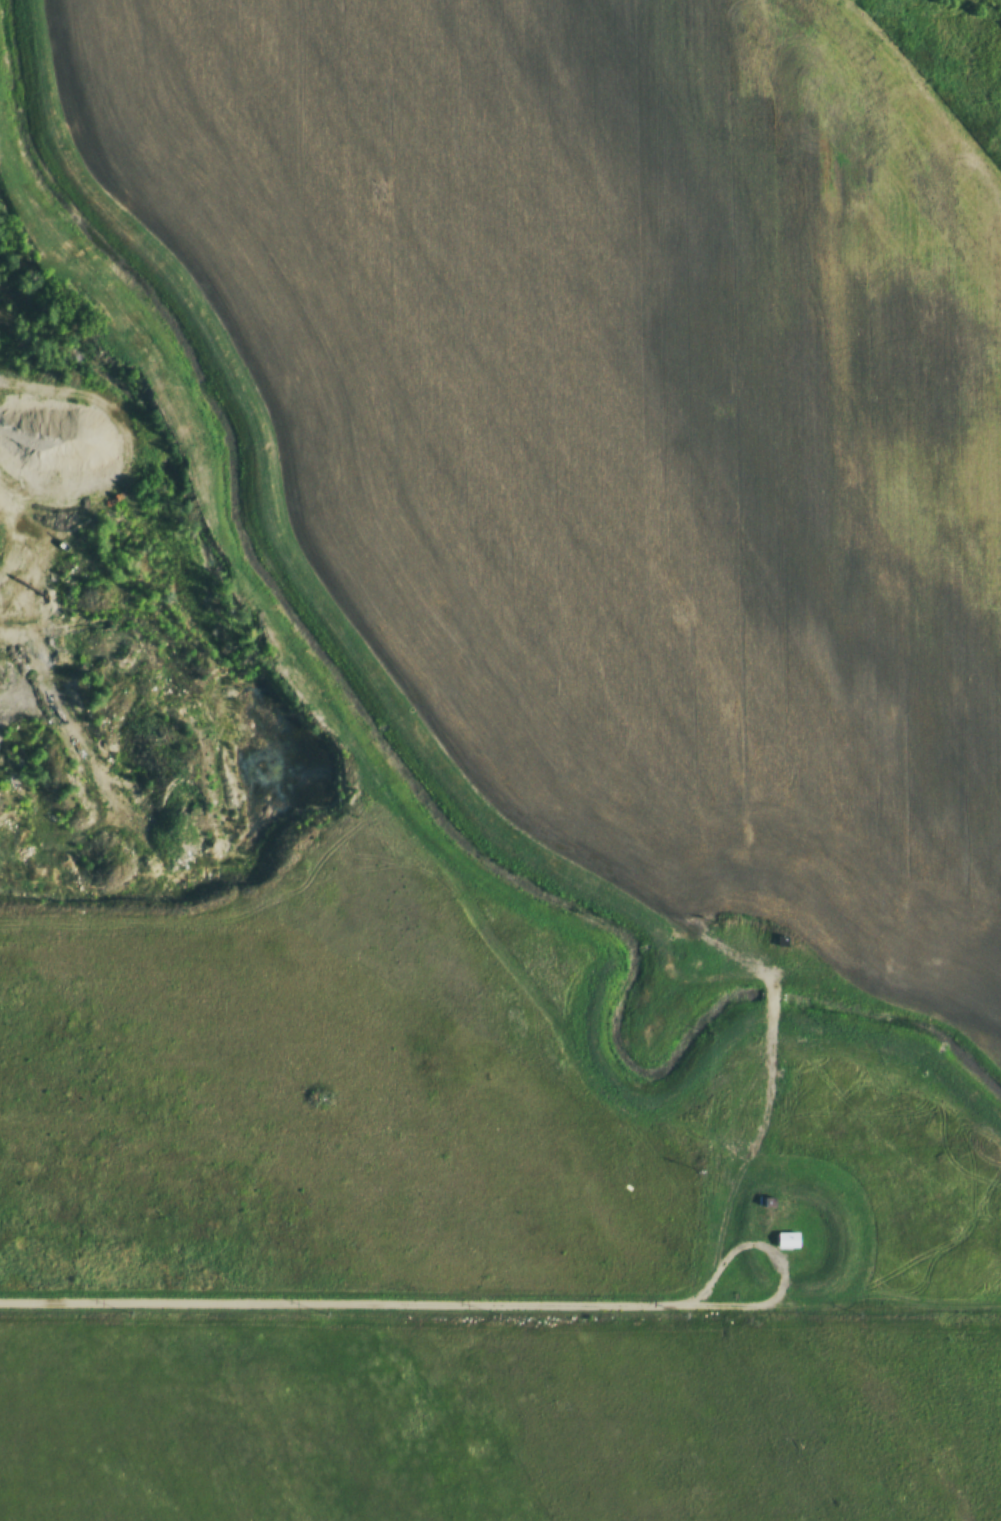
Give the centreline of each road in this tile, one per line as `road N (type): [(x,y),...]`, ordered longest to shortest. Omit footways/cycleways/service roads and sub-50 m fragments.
road 1 (residential): [(697,1306),(0,1301)]

